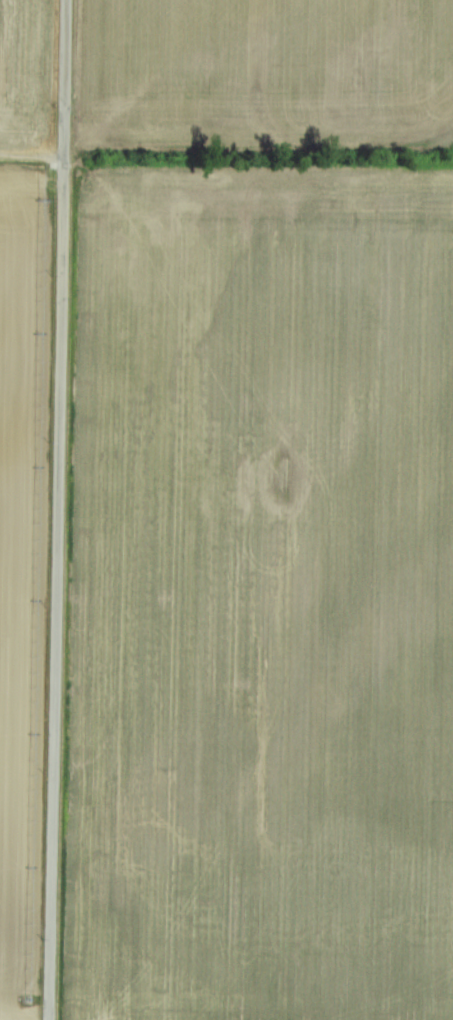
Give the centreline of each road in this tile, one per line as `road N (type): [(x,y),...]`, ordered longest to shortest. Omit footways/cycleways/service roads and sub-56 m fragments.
road 1 (residential): [(69,0),(51,1019)]

